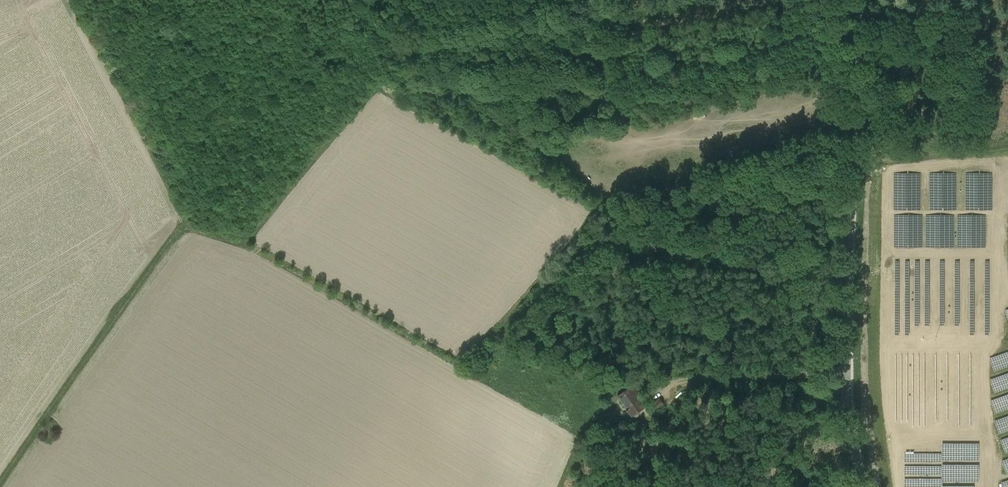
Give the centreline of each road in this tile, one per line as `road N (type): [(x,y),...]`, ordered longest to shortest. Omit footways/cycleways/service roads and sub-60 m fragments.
road 1 (unclassified): [(862,486),(848,377),(856,0)]

